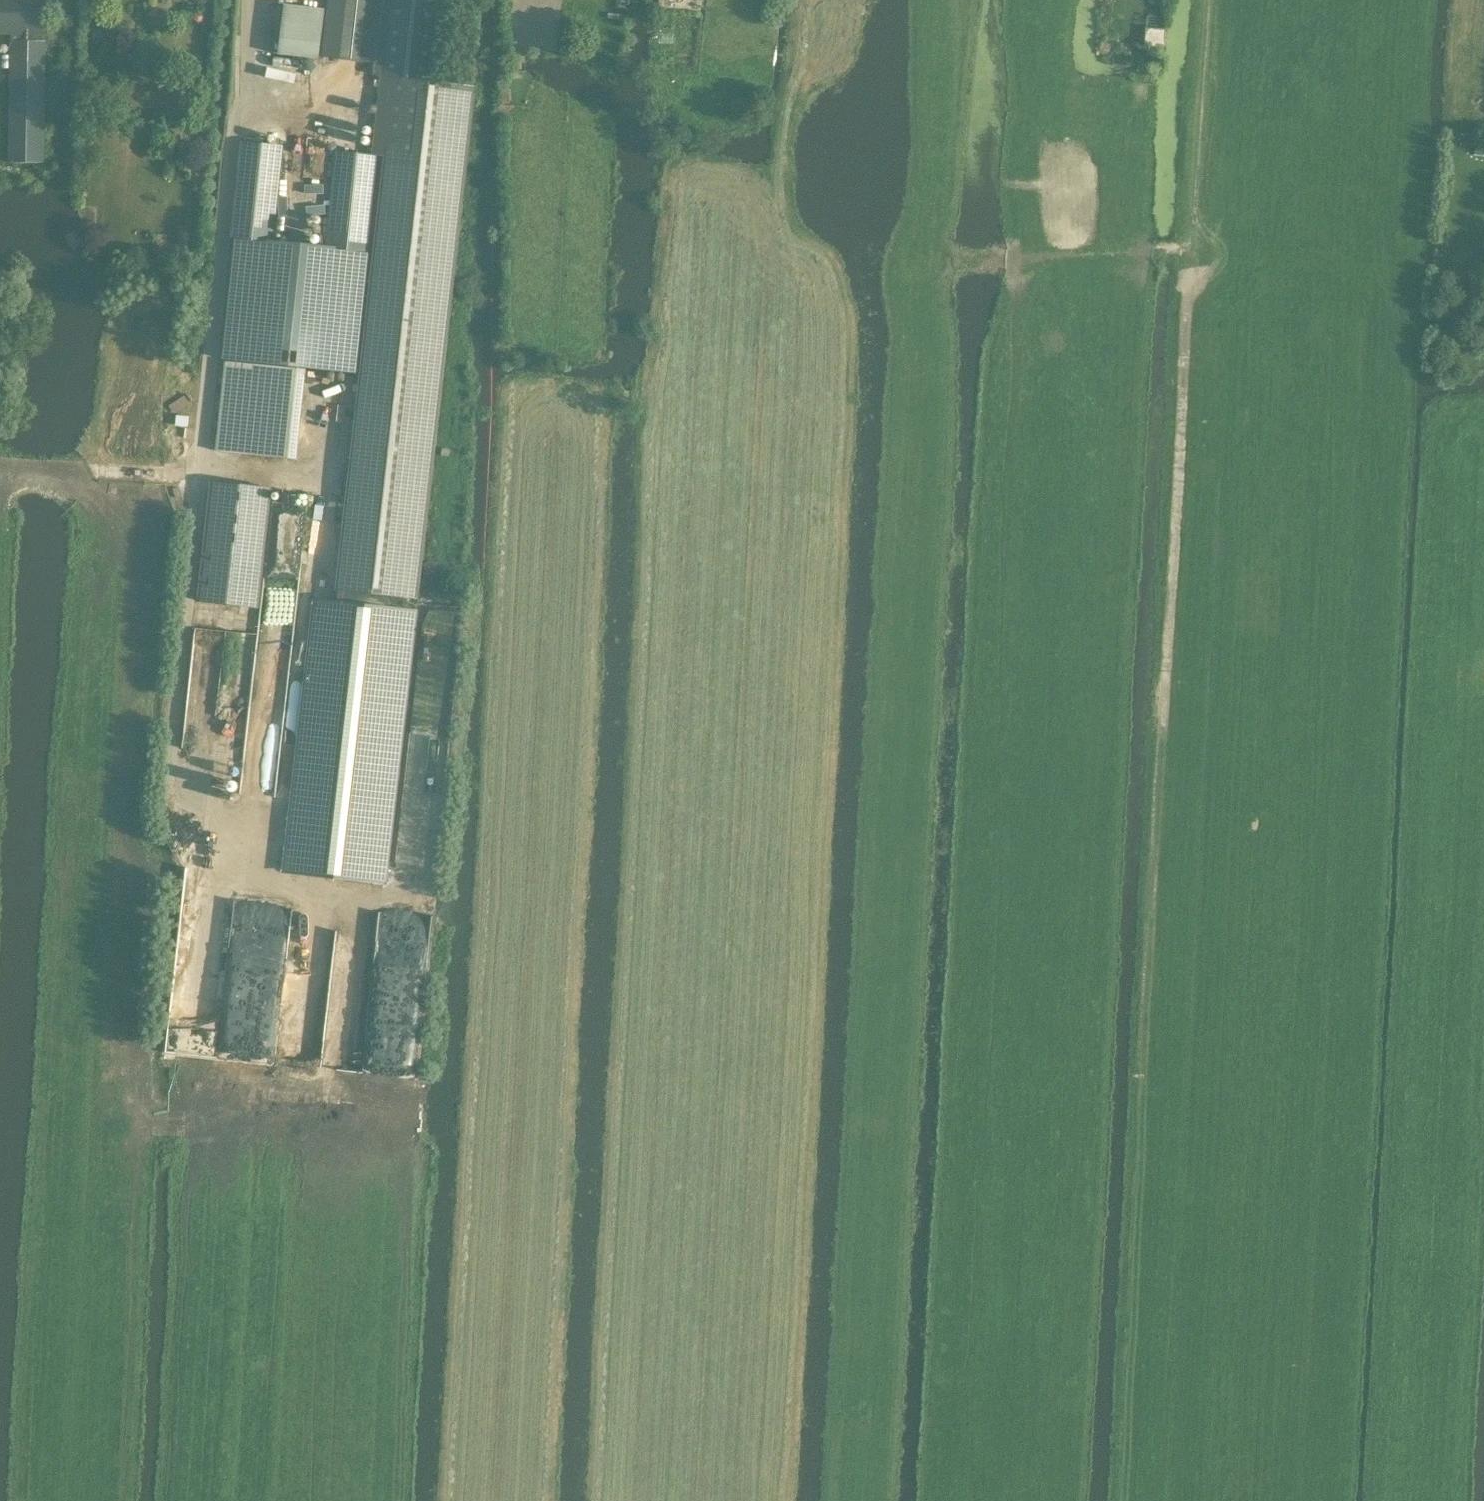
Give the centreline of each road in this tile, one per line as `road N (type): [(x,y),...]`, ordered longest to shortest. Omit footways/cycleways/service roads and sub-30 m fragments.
road 1 (track): [(155,797),(232,0)]
road 2 (track): [(1165,721),(1209,0)]

